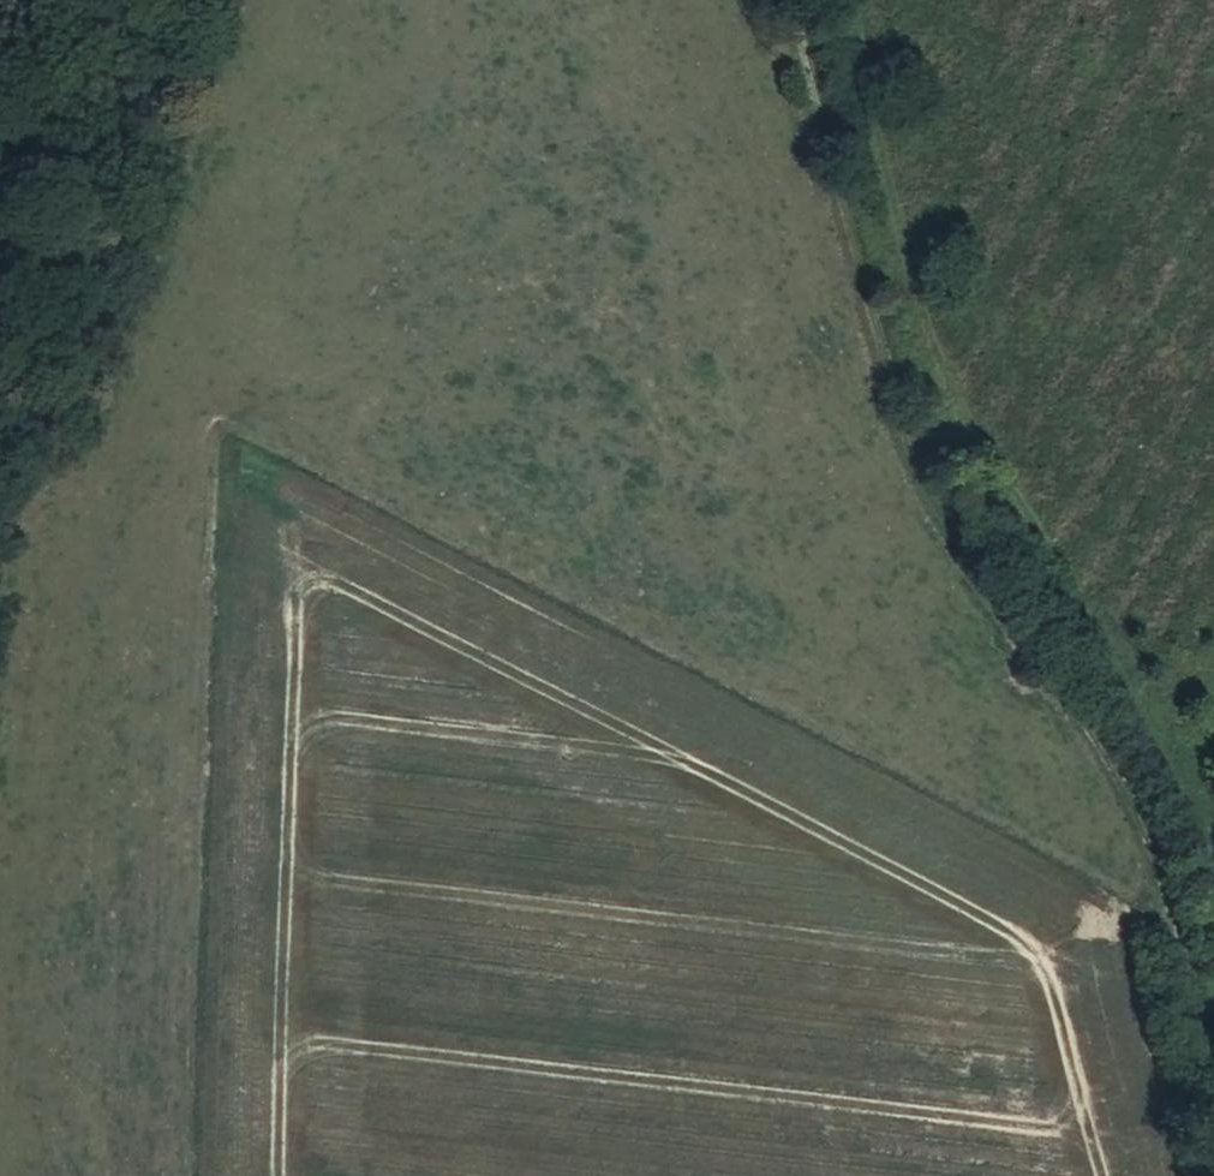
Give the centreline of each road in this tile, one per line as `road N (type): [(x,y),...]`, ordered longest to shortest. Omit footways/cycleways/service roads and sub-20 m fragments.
road 1 (track): [(1213,1061),(1155,853),(1099,710),(981,567),(919,460),(790,0)]

